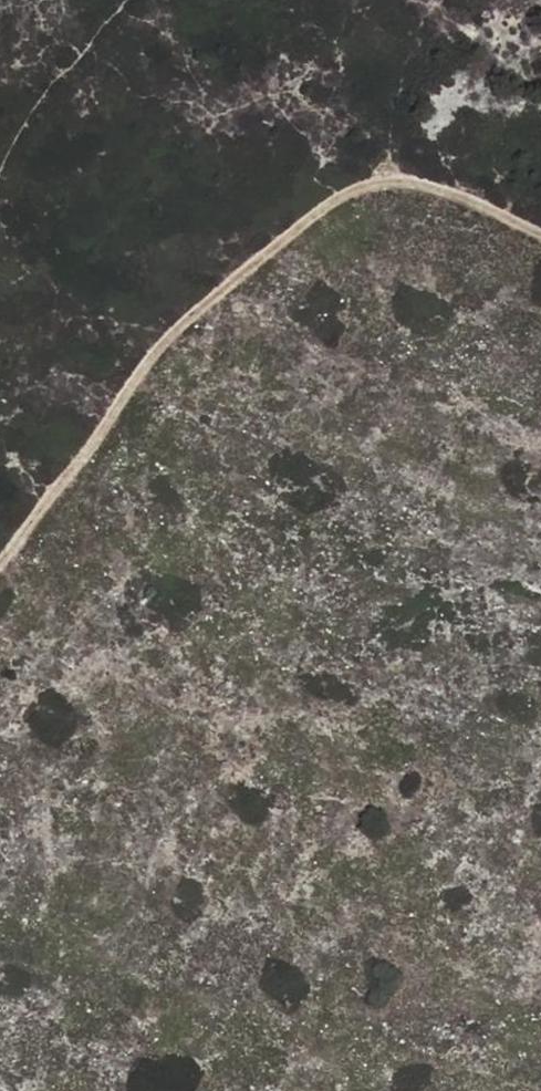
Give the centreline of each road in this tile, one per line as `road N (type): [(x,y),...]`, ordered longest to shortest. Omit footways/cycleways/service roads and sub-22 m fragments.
road 1 (track): [(540,218),(501,196),(408,169),(374,169),(341,187),(183,311),(0,545)]

